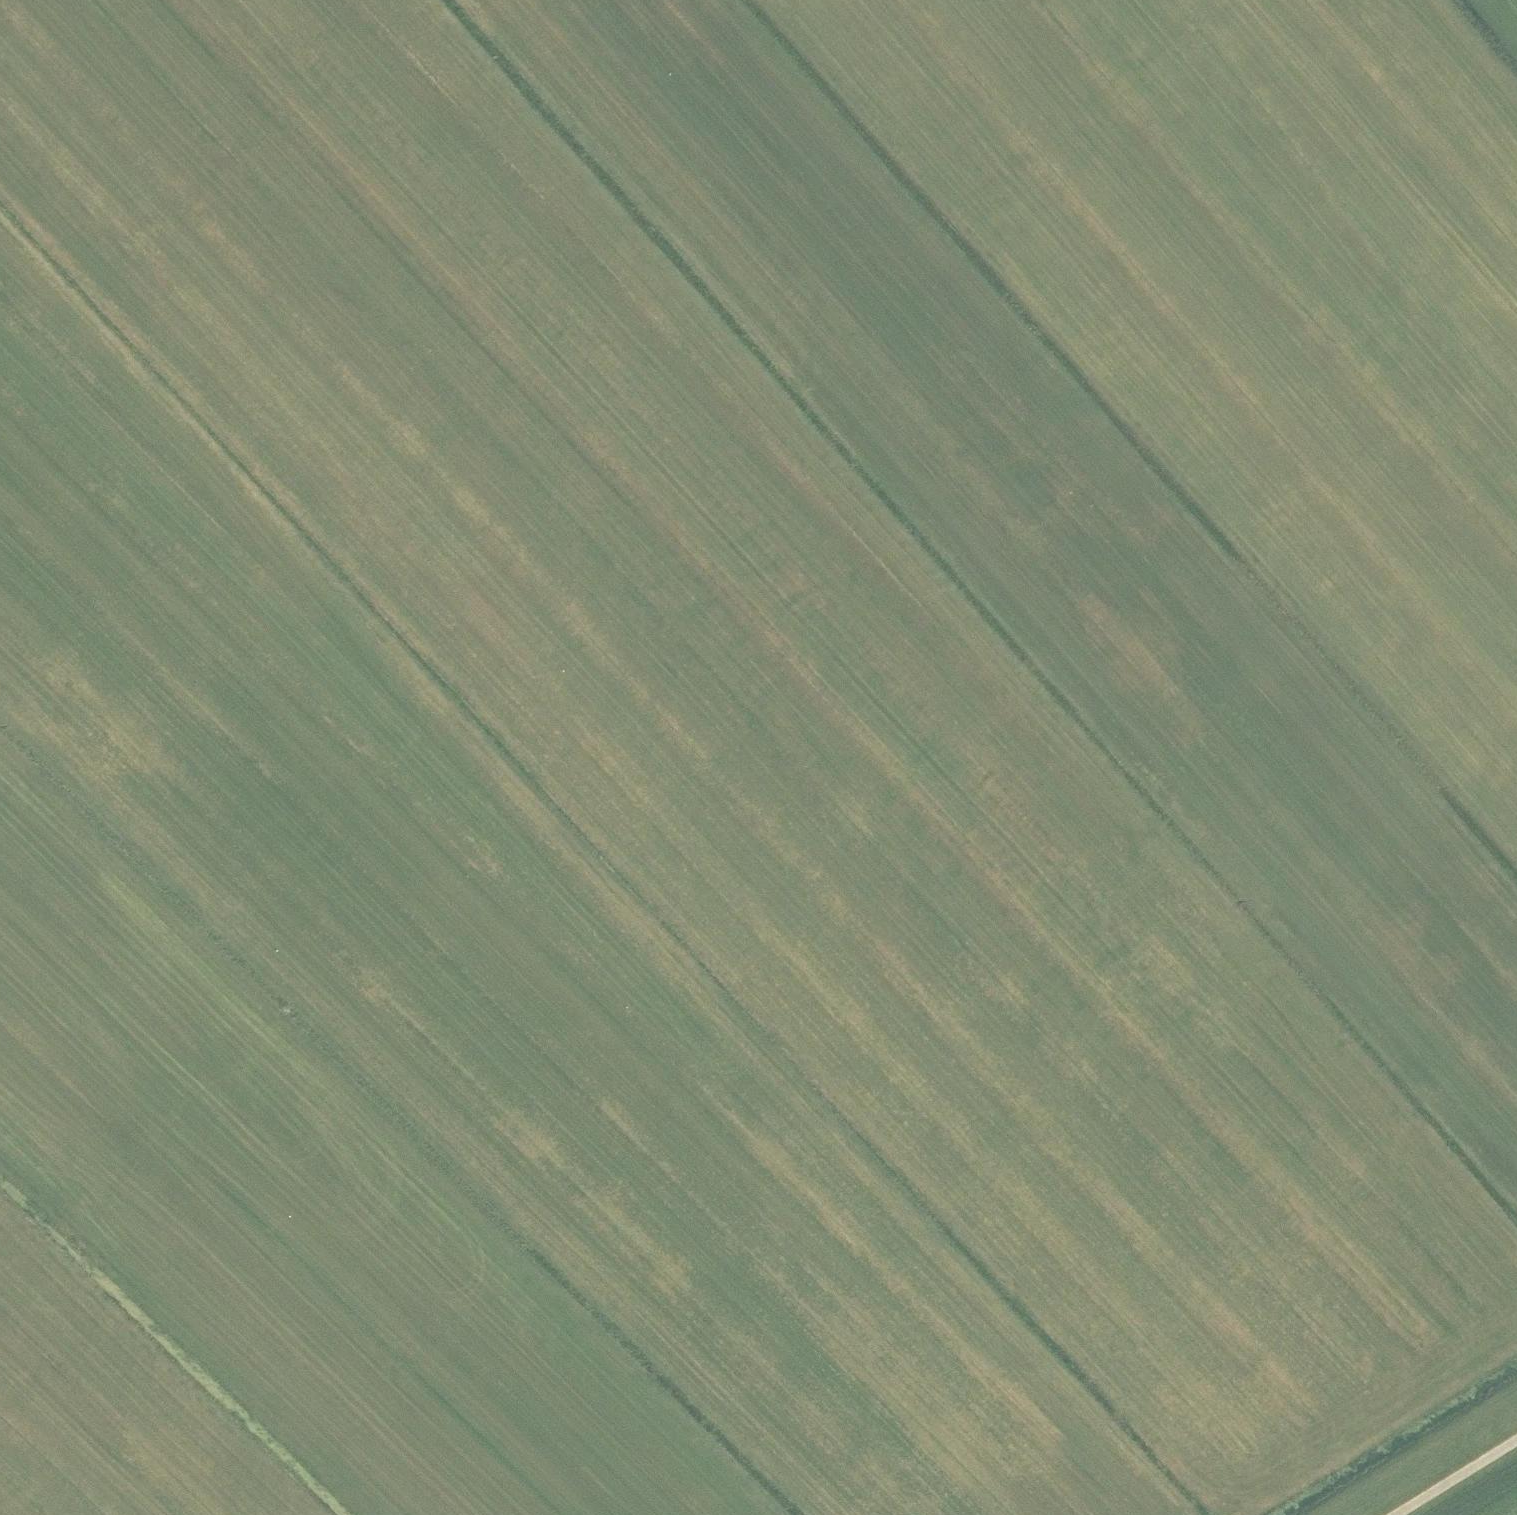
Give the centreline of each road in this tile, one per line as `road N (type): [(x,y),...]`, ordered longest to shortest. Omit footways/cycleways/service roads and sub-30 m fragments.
road 1 (unclassified): [(1395,1514),(1516,1438)]

